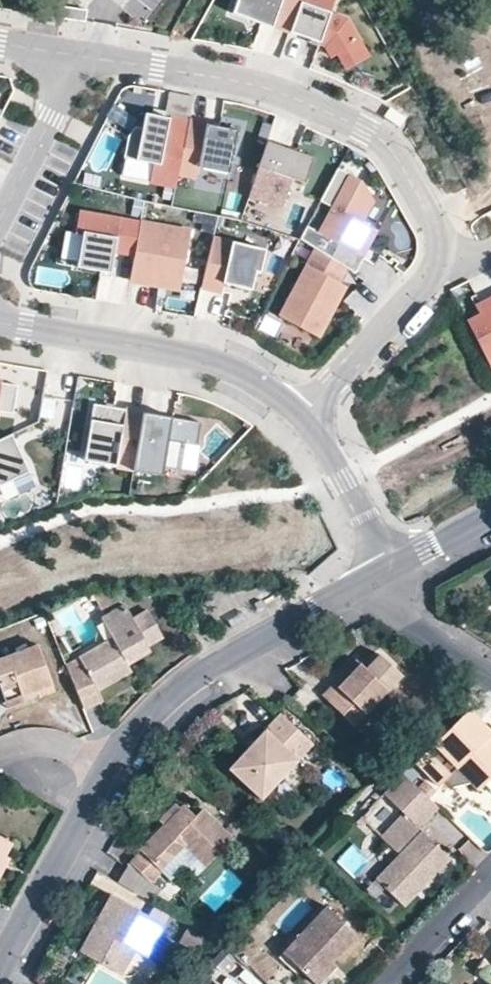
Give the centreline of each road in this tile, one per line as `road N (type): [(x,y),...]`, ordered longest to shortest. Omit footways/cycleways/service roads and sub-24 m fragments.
road 1 (residential): [(300,412),(438,263),(439,236),(415,185),(388,144),(265,88),(83,59)]
road 2 (residential): [(300,412),(249,377),(196,358),(0,322)]
road 3 (residential): [(112,761),(143,715),(361,587)]
road 4 (residential): [(0,971),(112,761)]
road 5 (residential): [(391,572),(300,412)]
road 6 (residential): [(83,59),(0,221)]
road 7 (residential): [(490,677),(361,587)]
road 8 (residential): [(383,983),(490,870)]

